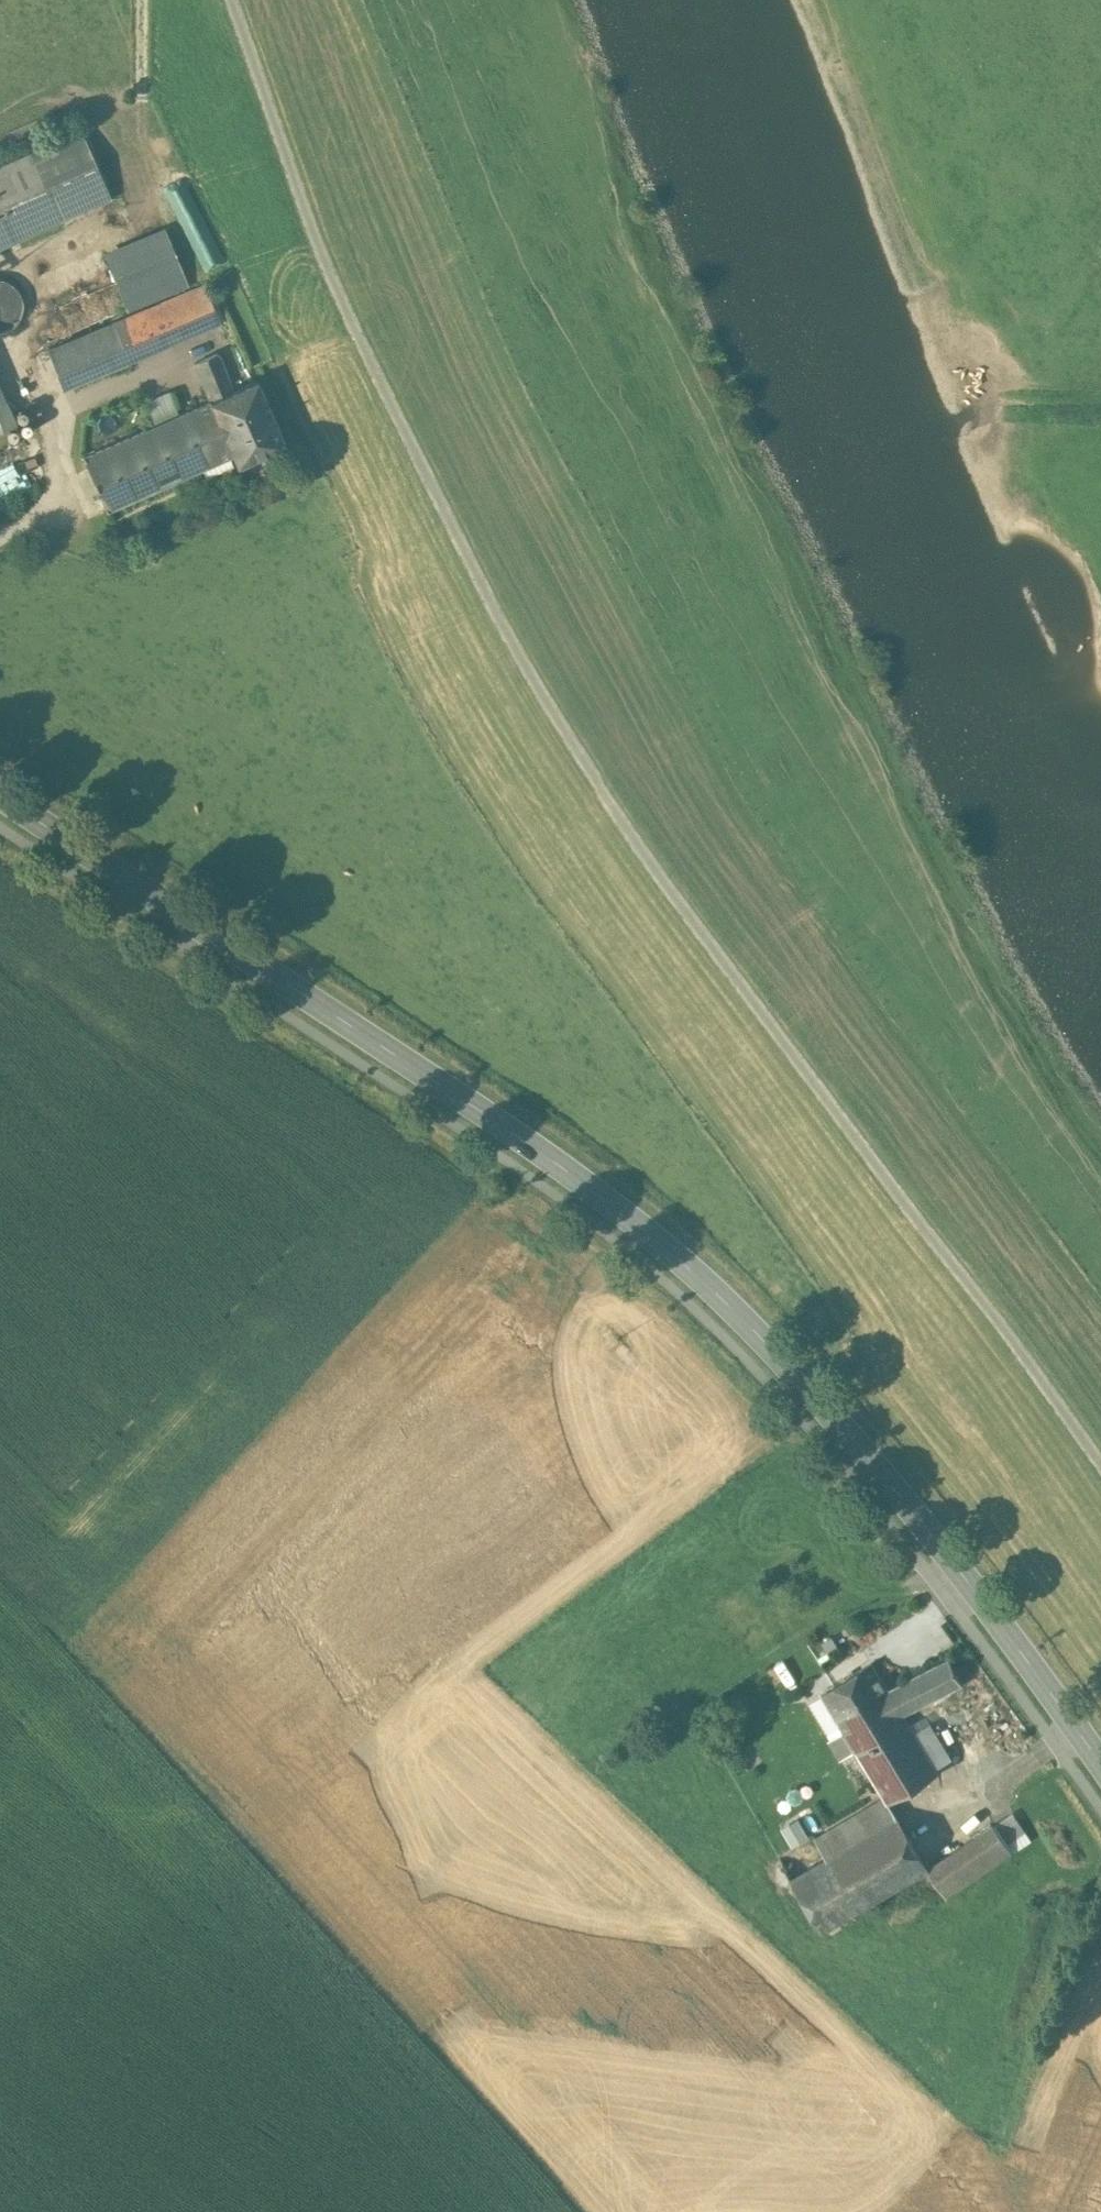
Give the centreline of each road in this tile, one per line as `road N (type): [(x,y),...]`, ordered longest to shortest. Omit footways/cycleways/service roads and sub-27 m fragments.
road 1 (secondary): [(0,796),(489,1116),(716,1292),(927,1525),(1100,1762)]

